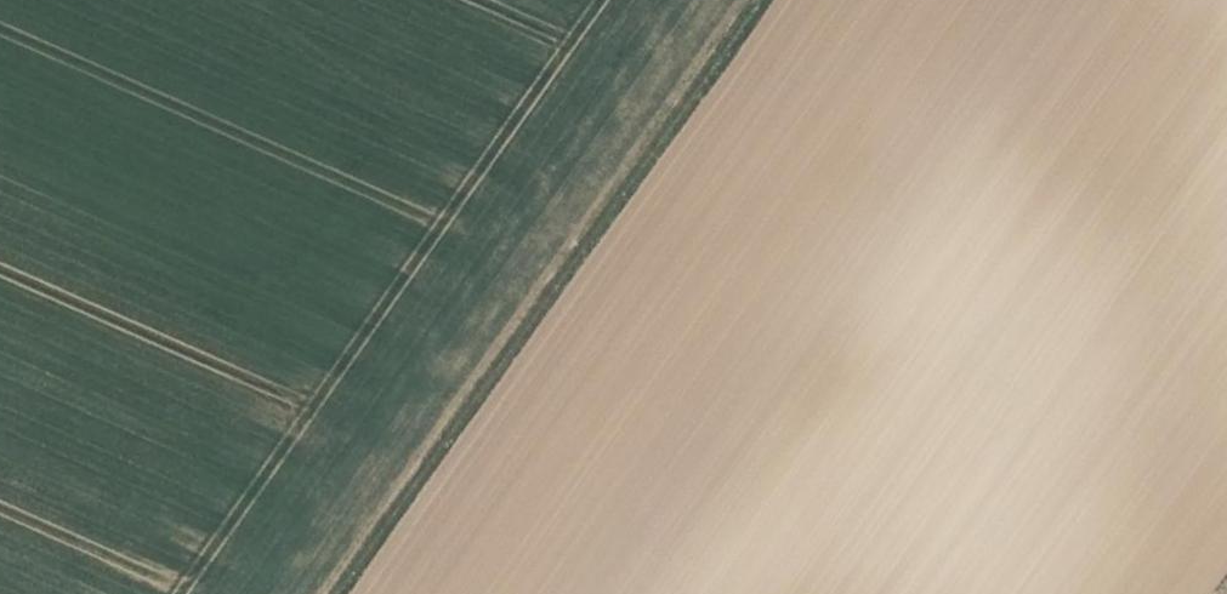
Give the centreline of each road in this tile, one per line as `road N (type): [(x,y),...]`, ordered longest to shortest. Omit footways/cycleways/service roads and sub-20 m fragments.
road 1 (track): [(754,0),(333,593)]

